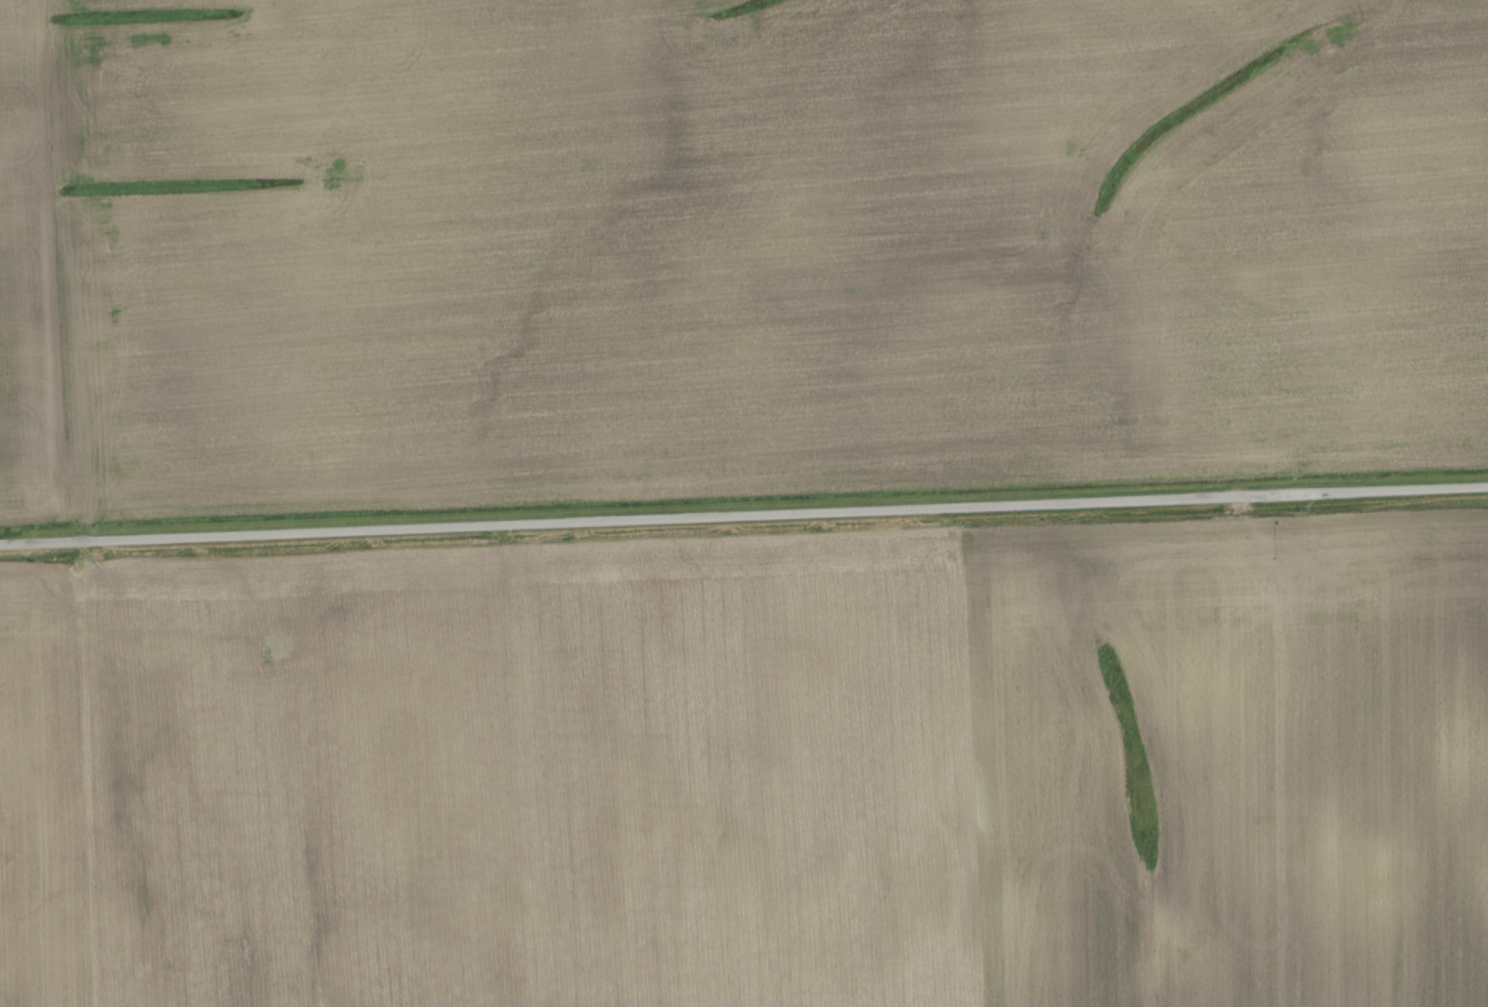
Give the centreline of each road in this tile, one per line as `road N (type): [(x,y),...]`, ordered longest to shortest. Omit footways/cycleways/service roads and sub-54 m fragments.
road 1 (residential): [(0,543),(1487,485)]
road 2 (residential): [(258,534),(269,1006)]

